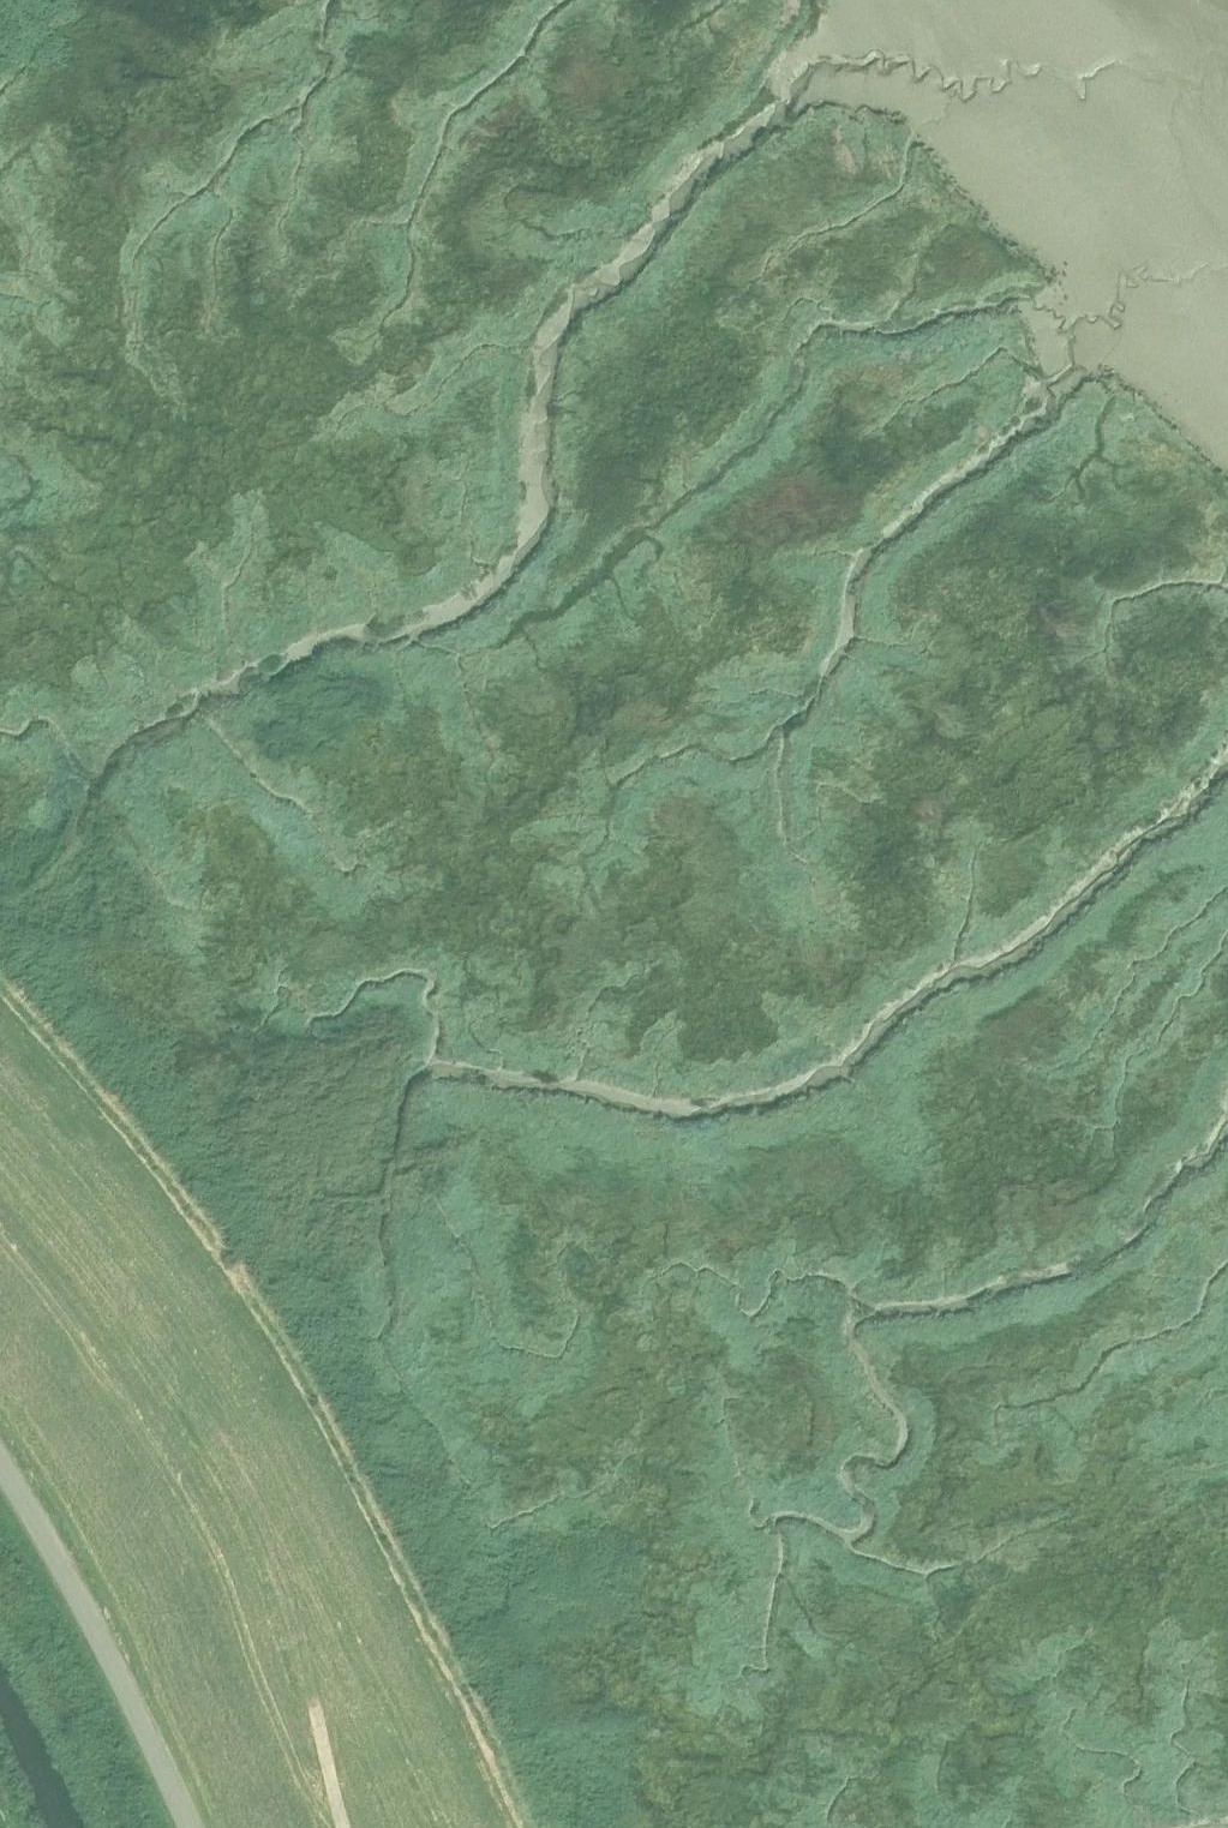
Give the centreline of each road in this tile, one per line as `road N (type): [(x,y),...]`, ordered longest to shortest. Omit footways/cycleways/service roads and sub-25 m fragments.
road 1 (track): [(375,1827),(200,1450),(0,1169)]
road 2 (unclassified): [(191,1827),(63,1569),(0,1464)]

